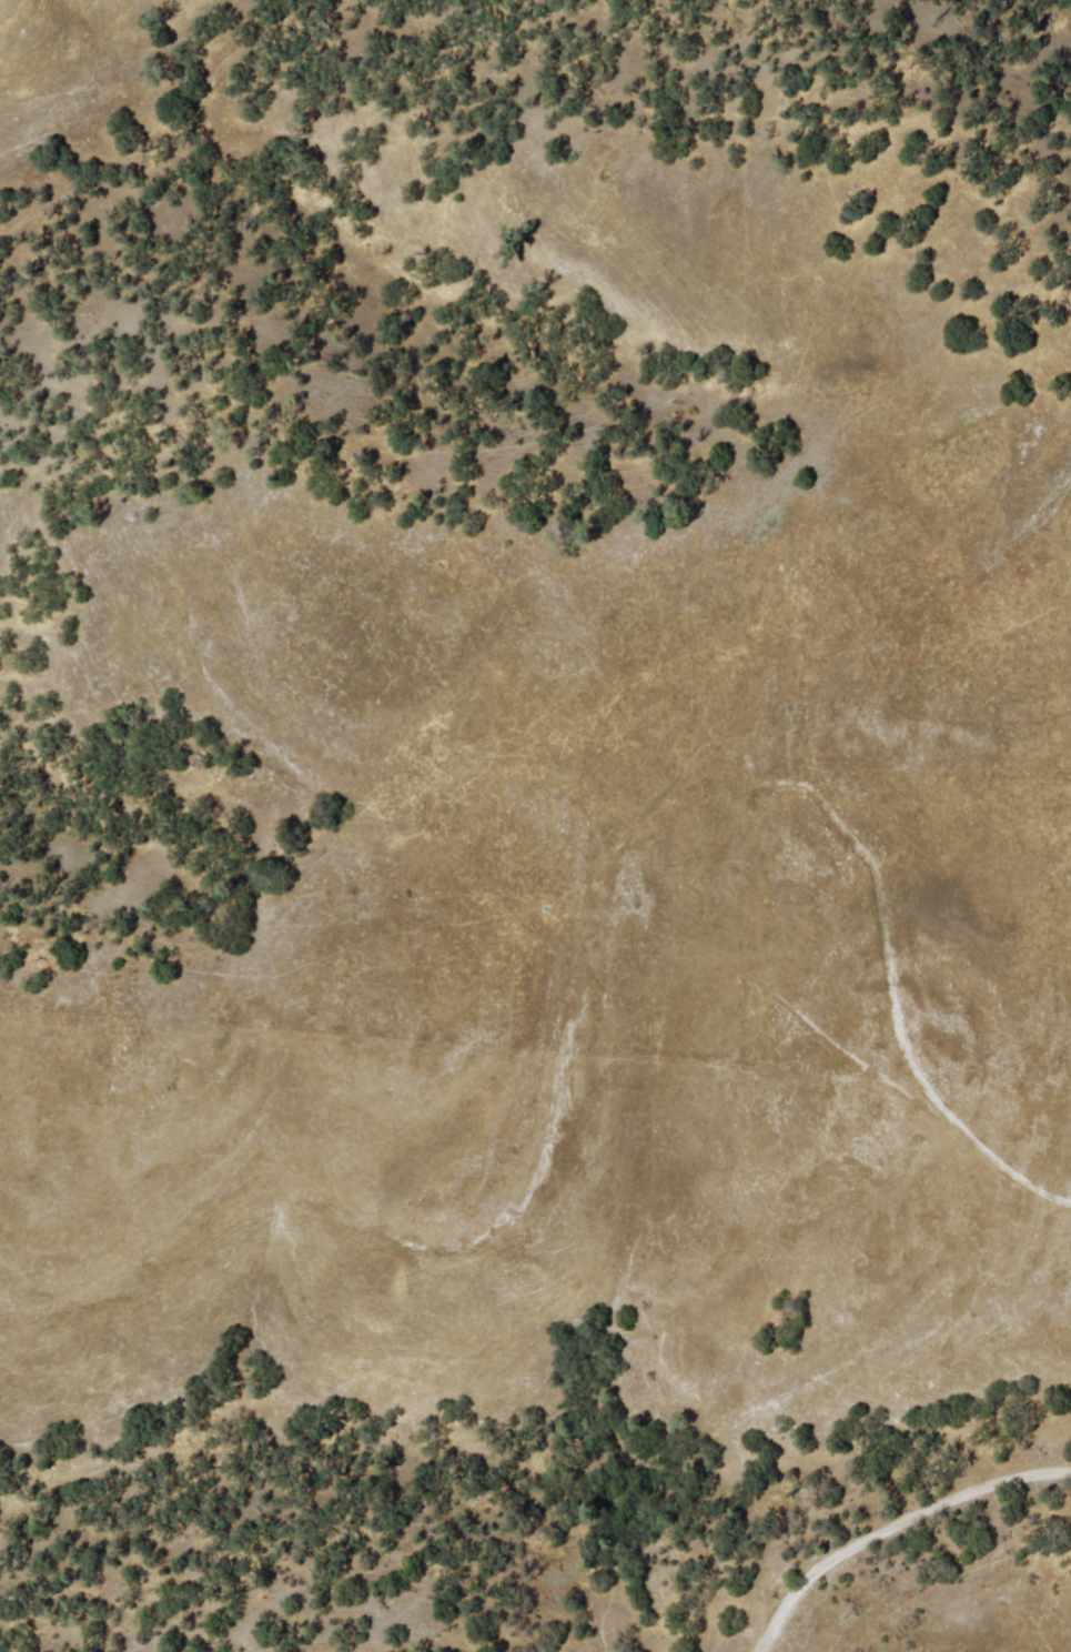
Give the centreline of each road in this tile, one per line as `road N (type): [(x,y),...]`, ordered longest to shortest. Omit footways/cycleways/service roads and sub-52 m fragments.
road 1 (track): [(752,1651),(822,1577),(979,1478),(1070,1449)]

